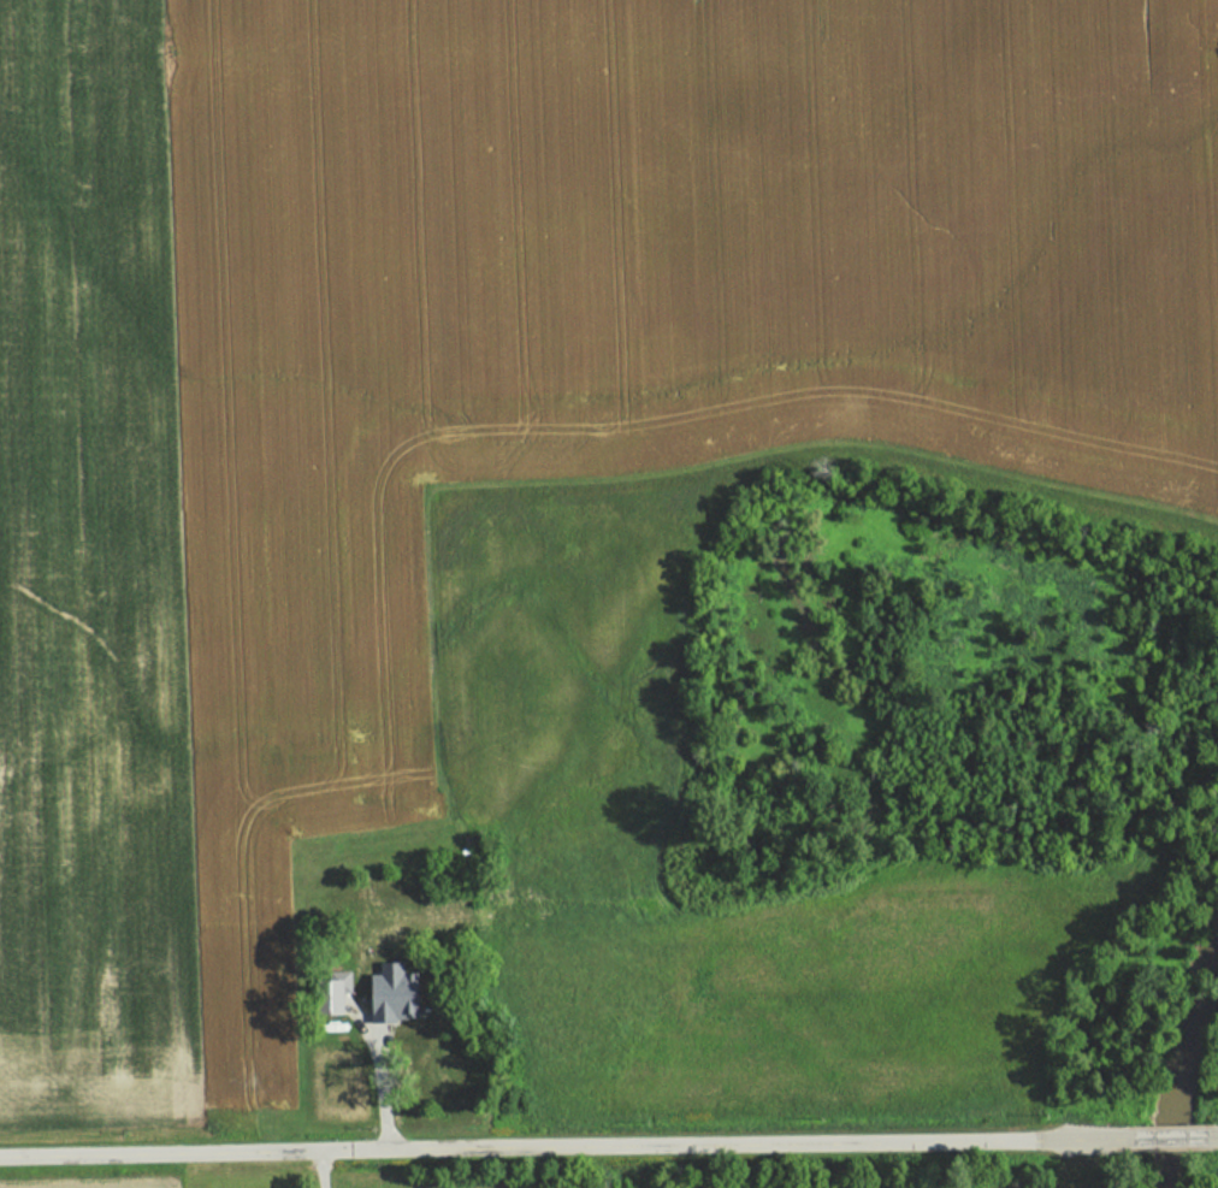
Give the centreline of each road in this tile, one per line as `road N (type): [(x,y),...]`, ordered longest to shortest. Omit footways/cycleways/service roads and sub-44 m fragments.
road 1 (residential): [(0,1155),(1217,1135)]

